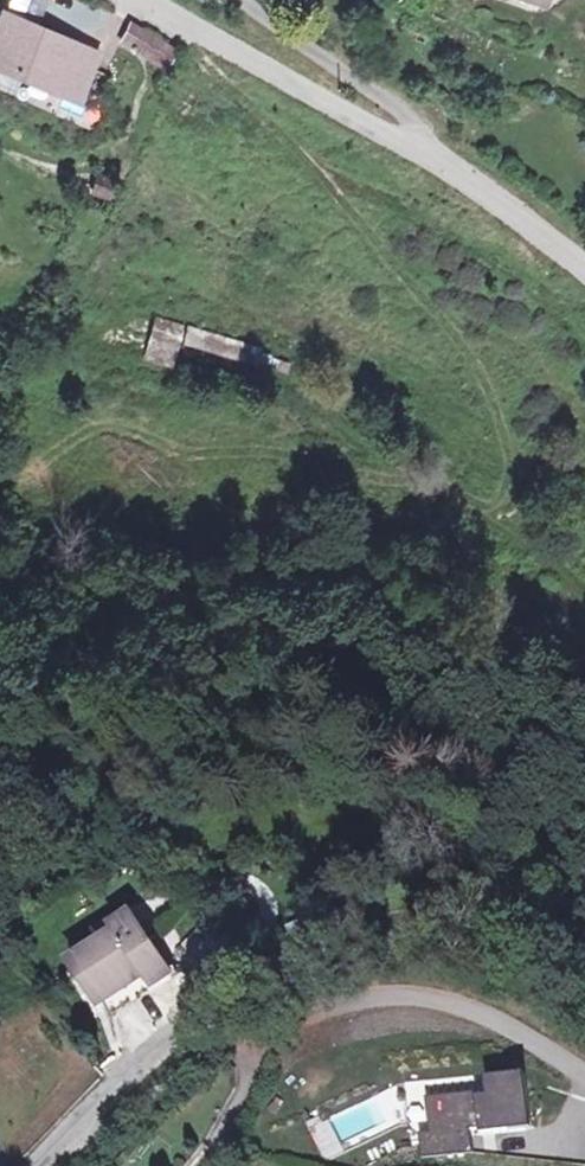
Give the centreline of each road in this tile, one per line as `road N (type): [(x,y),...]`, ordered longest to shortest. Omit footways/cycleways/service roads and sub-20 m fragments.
road 1 (residential): [(37,1165),(107,1090),(243,1001),(357,948),(452,929),(584,962)]
road 2 (residential): [(584,268),(436,160),(147,0)]

